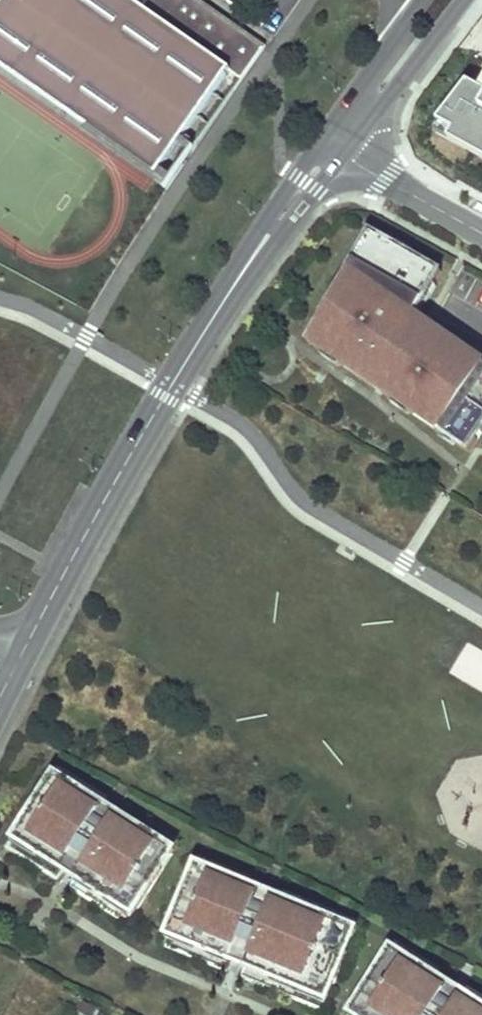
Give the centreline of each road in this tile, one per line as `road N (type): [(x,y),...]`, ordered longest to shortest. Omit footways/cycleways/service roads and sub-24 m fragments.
road 1 (secondary): [(333,148),(211,321),(14,667)]
road 2 (tertiary): [(481,234),(333,148)]
road 3 (secondary): [(361,114),(394,91),(466,0)]
road 4 (secondary): [(424,0),(369,73),(361,114)]

